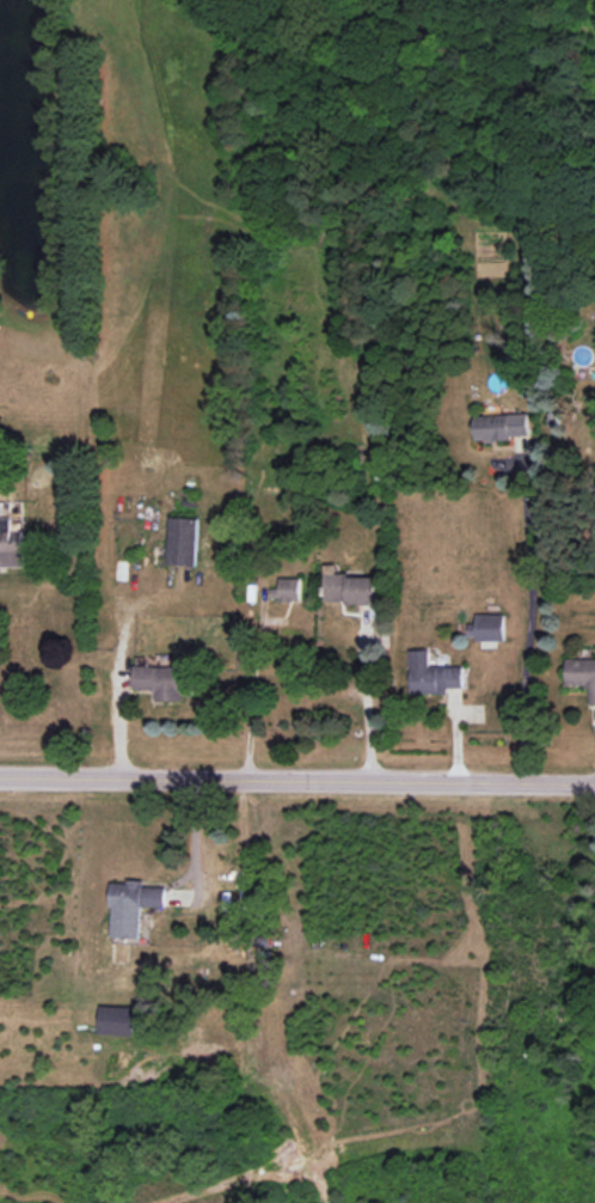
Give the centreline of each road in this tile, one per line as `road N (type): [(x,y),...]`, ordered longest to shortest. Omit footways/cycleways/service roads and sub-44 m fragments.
road 1 (tertiary): [(594,782),(0,784)]

